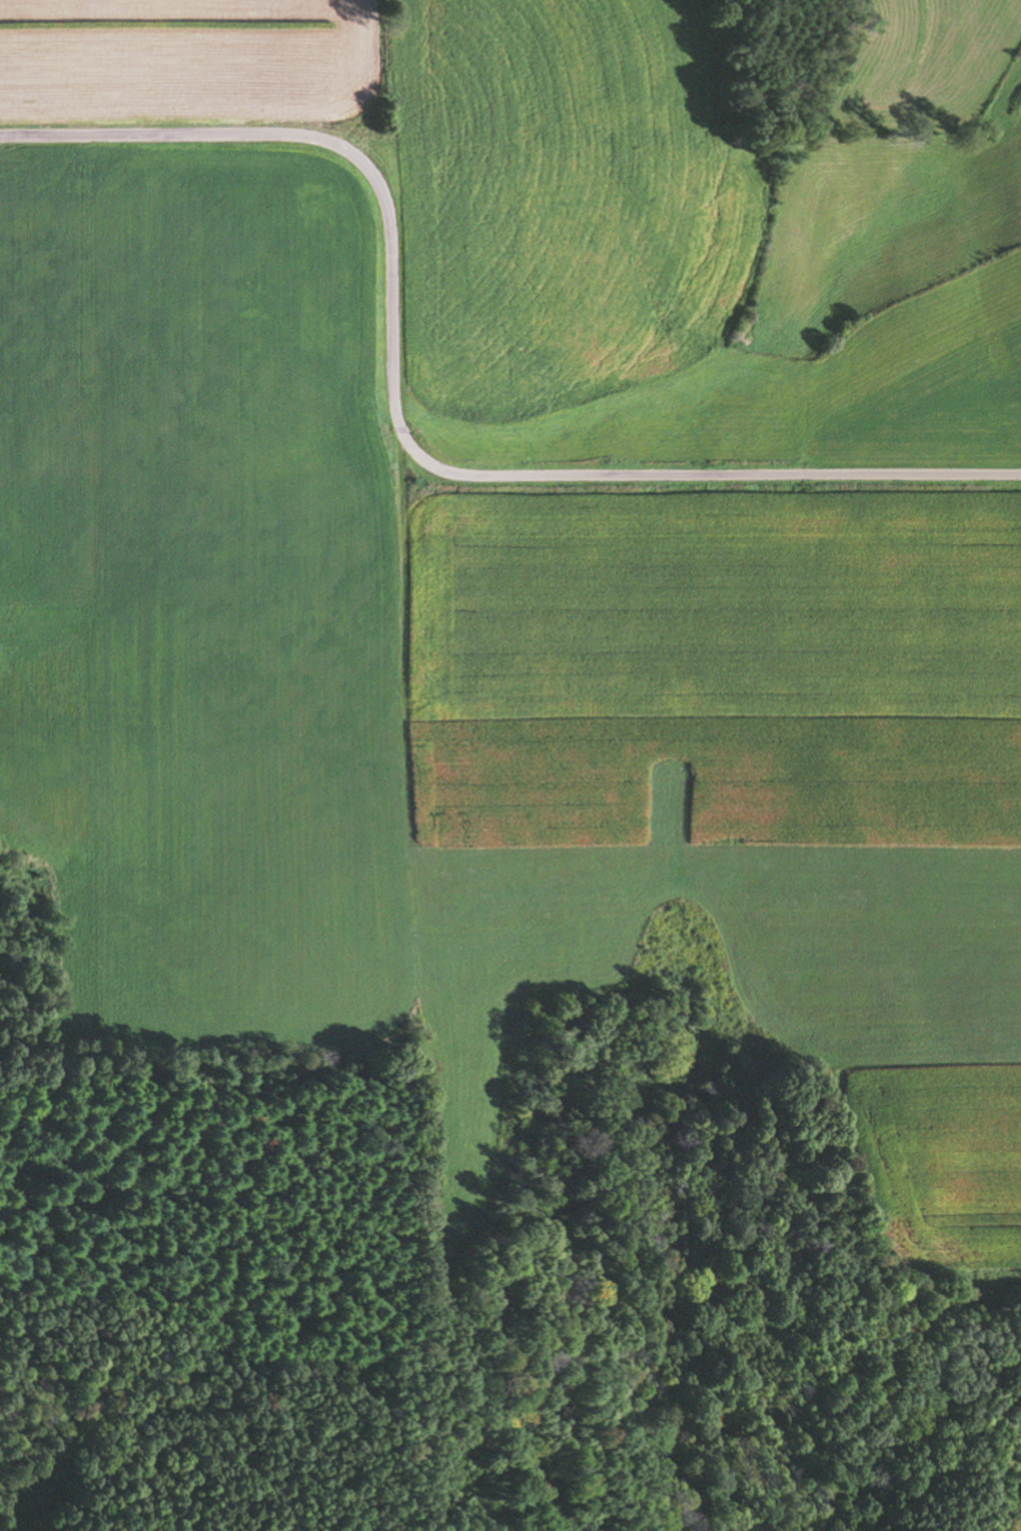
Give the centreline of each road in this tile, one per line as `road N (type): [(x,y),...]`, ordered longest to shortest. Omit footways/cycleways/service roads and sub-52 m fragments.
road 1 (residential): [(1020,471),(444,469),(409,450),(394,425),(388,219),(352,154),(296,132),(0,133)]

